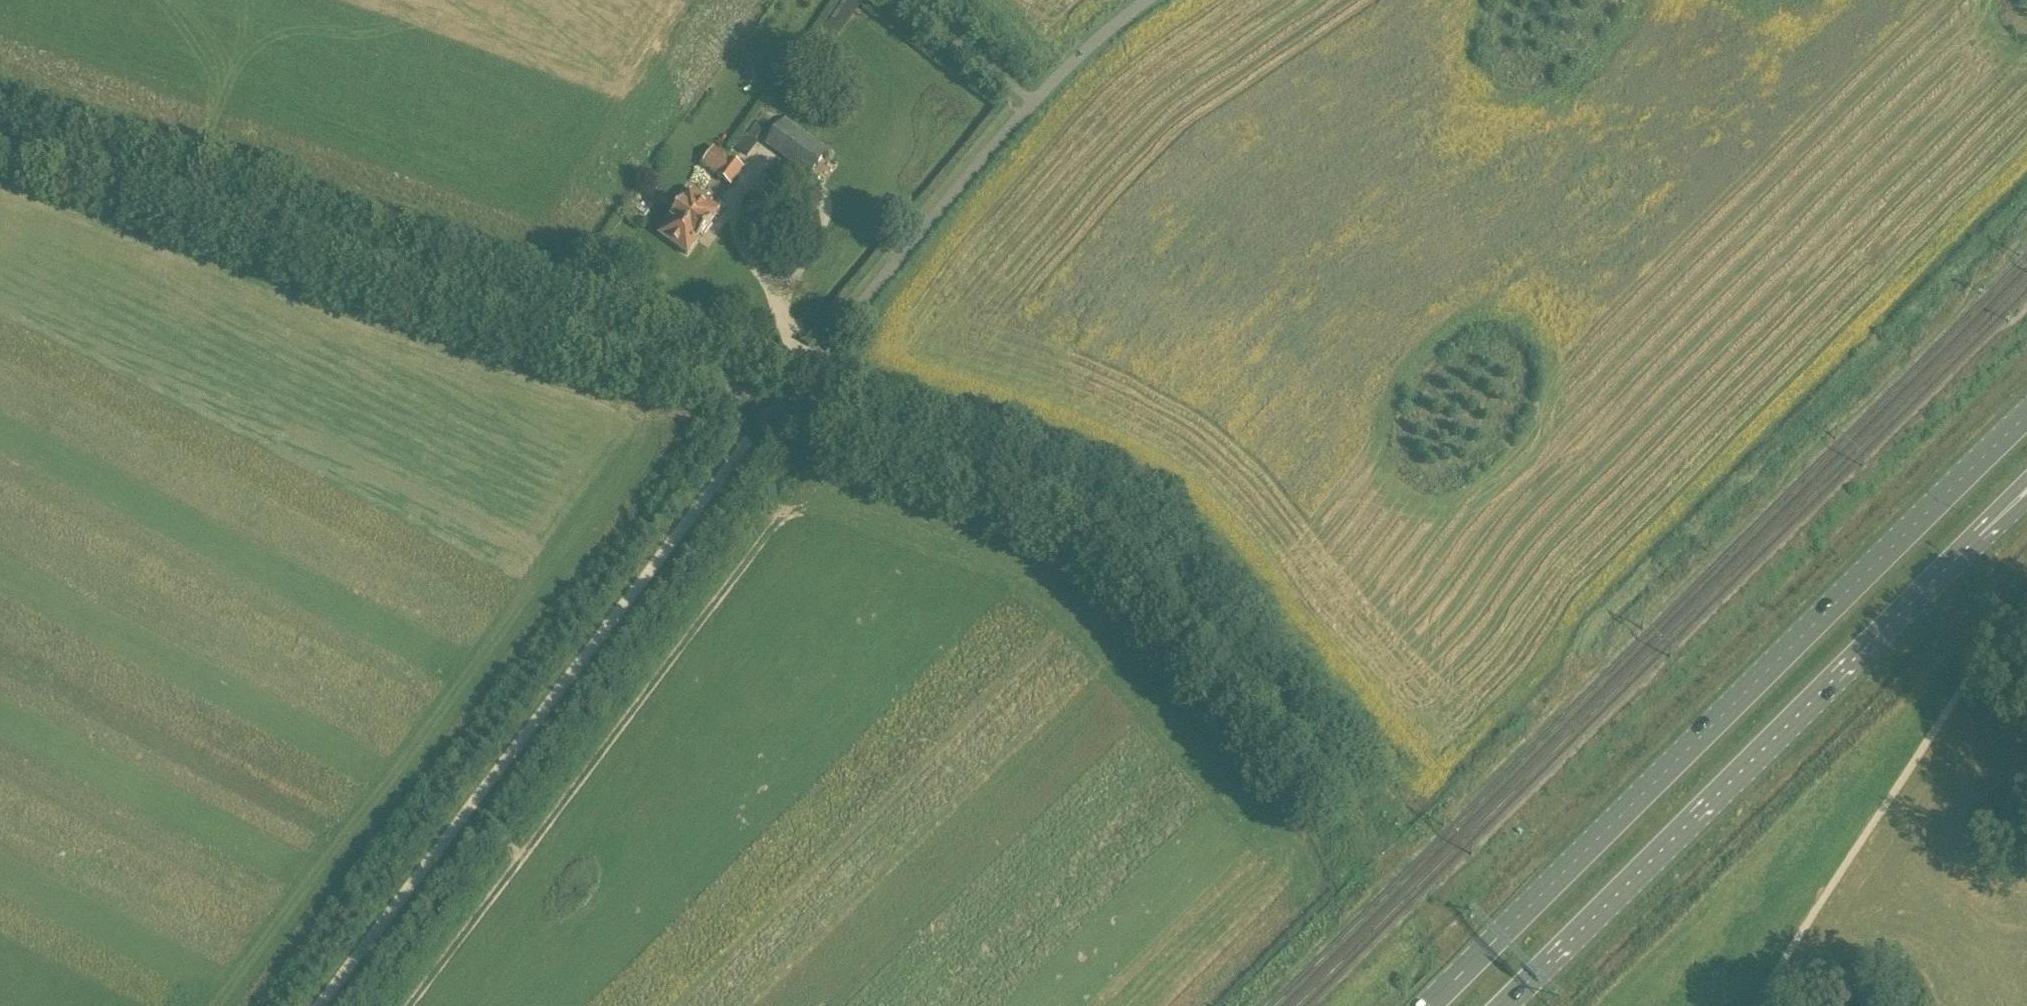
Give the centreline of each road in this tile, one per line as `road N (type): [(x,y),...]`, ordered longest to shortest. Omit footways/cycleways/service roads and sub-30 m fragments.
road 1 (primary): [(2026,415),(1425,1005)]
road 2 (track): [(777,407),(0,138)]
road 3 (track): [(320,1005),(777,407)]
road 4 (track): [(777,407),(1103,528),(1351,813)]
road 5 (primary): [(1504,1005),(1980,535)]
road 6 (unclassified): [(1148,0),(1033,102),(777,407)]
road 7 (track): [(1033,102),(900,0)]

